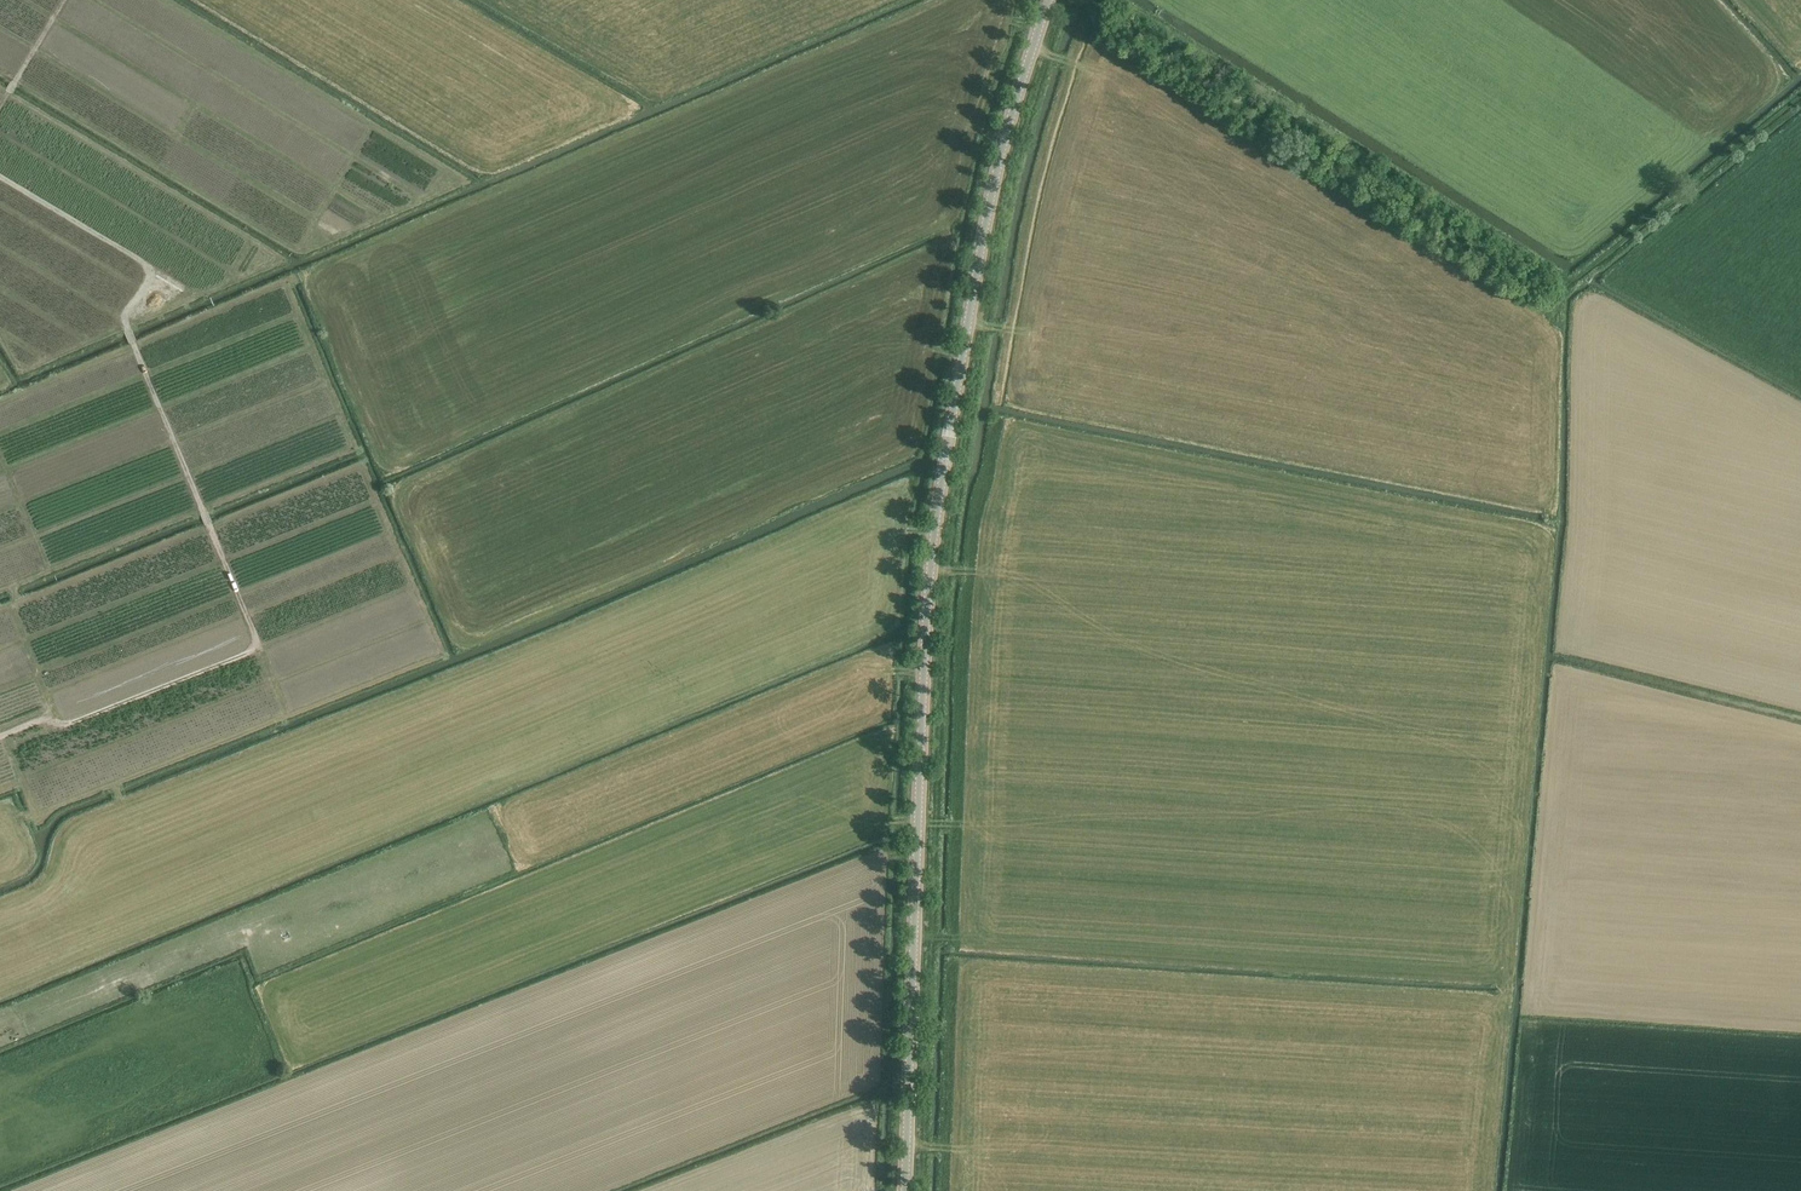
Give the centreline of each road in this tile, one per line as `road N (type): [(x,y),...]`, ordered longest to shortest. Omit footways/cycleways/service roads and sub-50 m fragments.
road 1 (secondary): [(905,1190),(937,506),(1008,122),(1048,0)]
road 2 (track): [(1800,95),(1561,290)]

